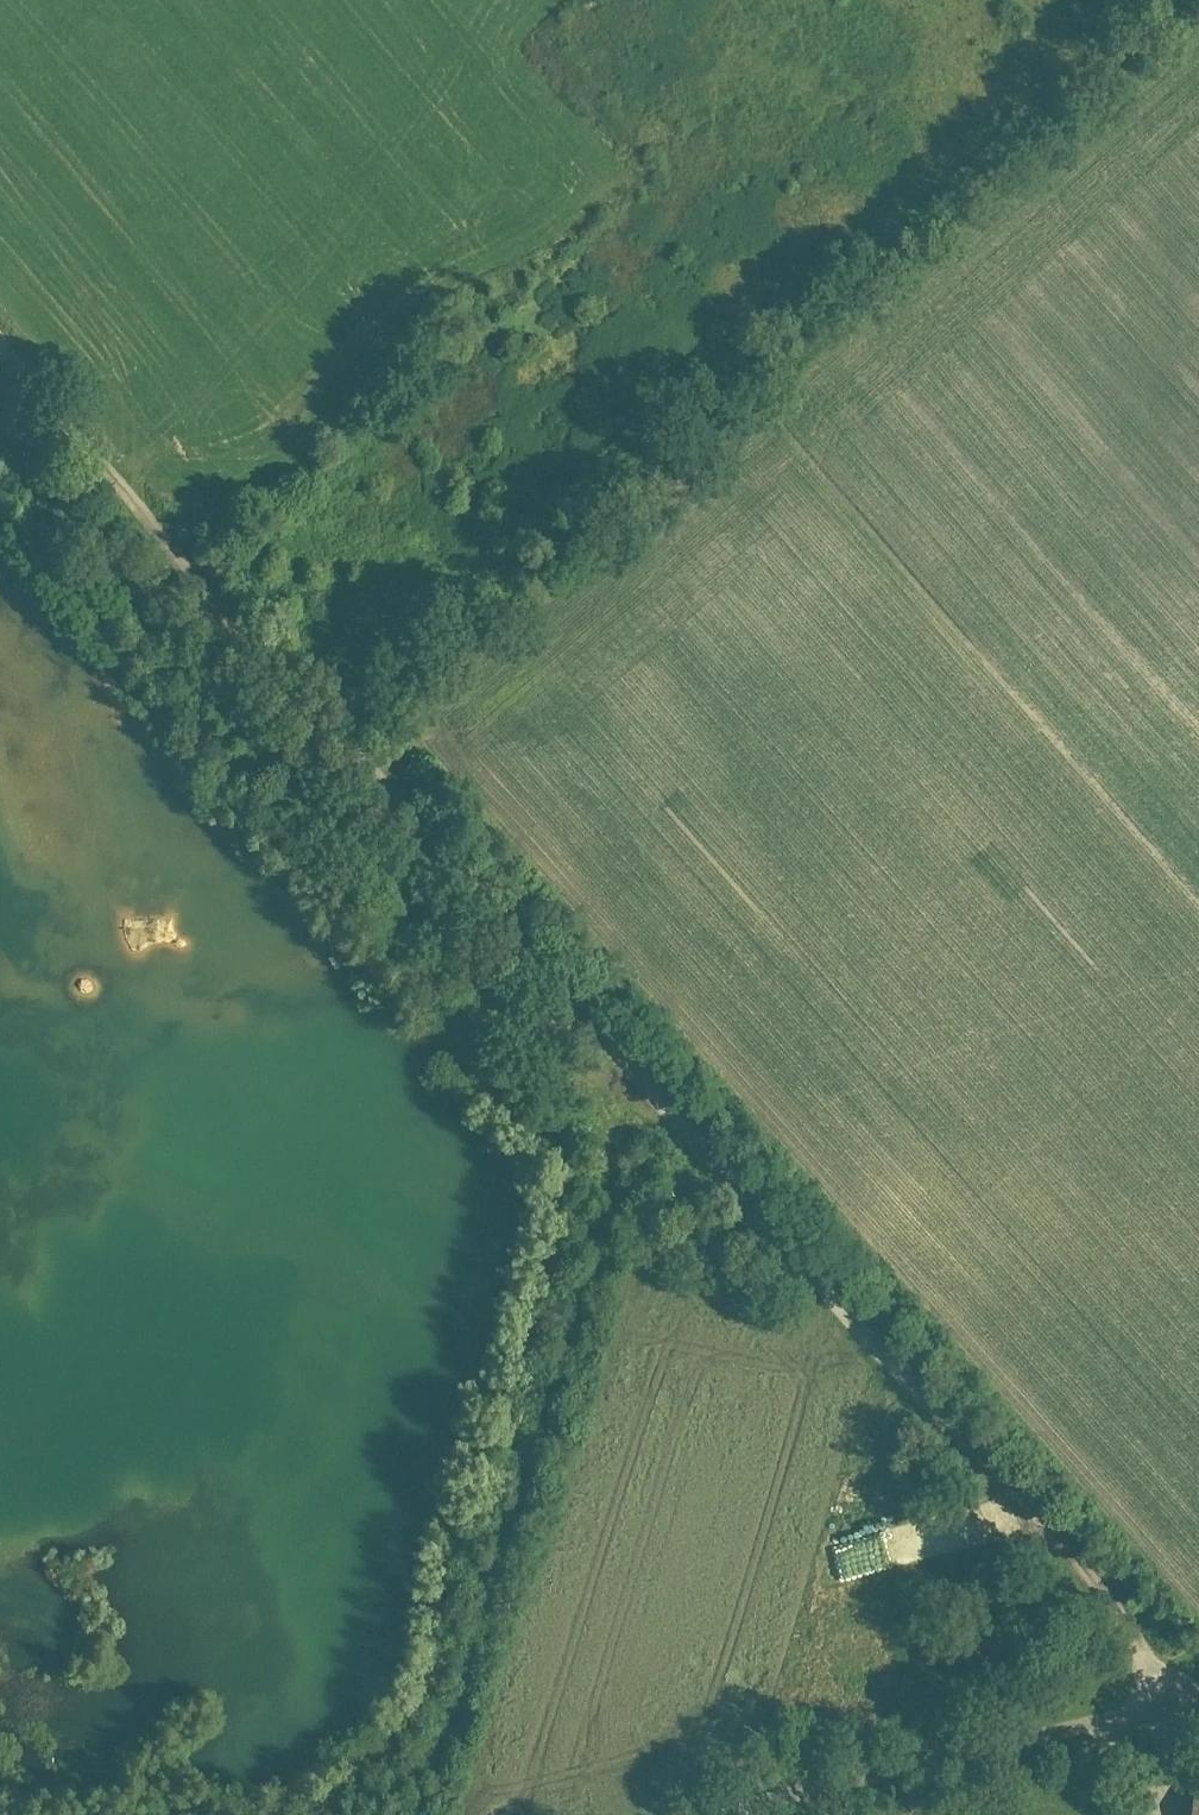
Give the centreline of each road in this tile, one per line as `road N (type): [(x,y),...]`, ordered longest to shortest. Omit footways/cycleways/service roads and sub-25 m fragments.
road 1 (track): [(0,346),(1134,1629),(1139,1685)]
road 2 (track): [(343,738),(1195,0)]
road 3 (residential): [(1198,1671),(667,1794),(621,1814)]

